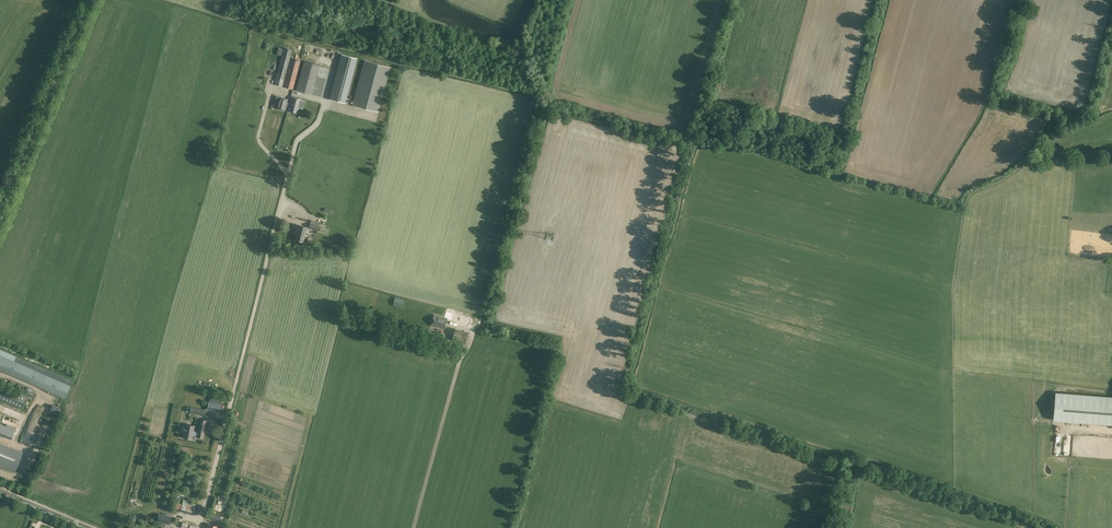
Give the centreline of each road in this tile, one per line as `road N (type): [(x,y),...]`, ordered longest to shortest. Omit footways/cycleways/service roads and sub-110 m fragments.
road 1 (tertiary): [(0,207),(88,0)]

